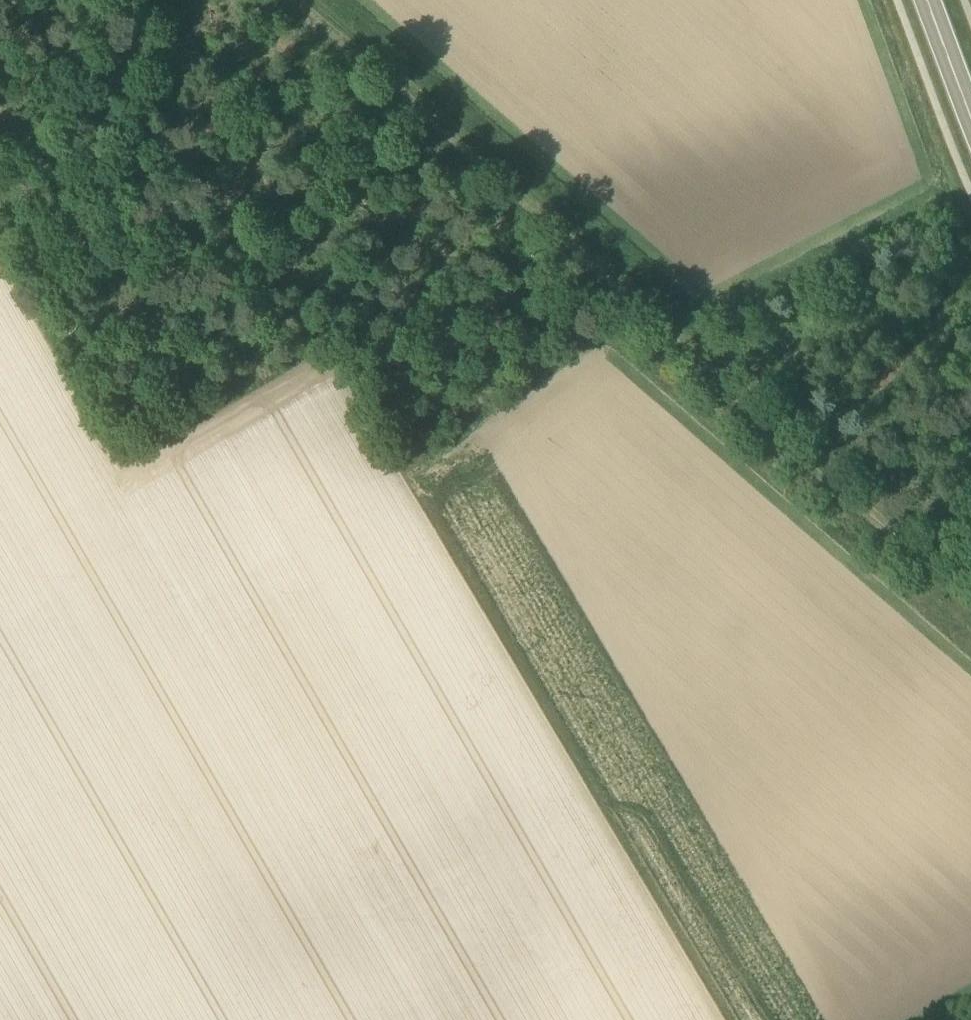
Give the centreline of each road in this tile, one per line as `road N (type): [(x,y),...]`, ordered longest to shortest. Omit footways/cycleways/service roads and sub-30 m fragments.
road 1 (primary): [(970,116),(927,0)]

